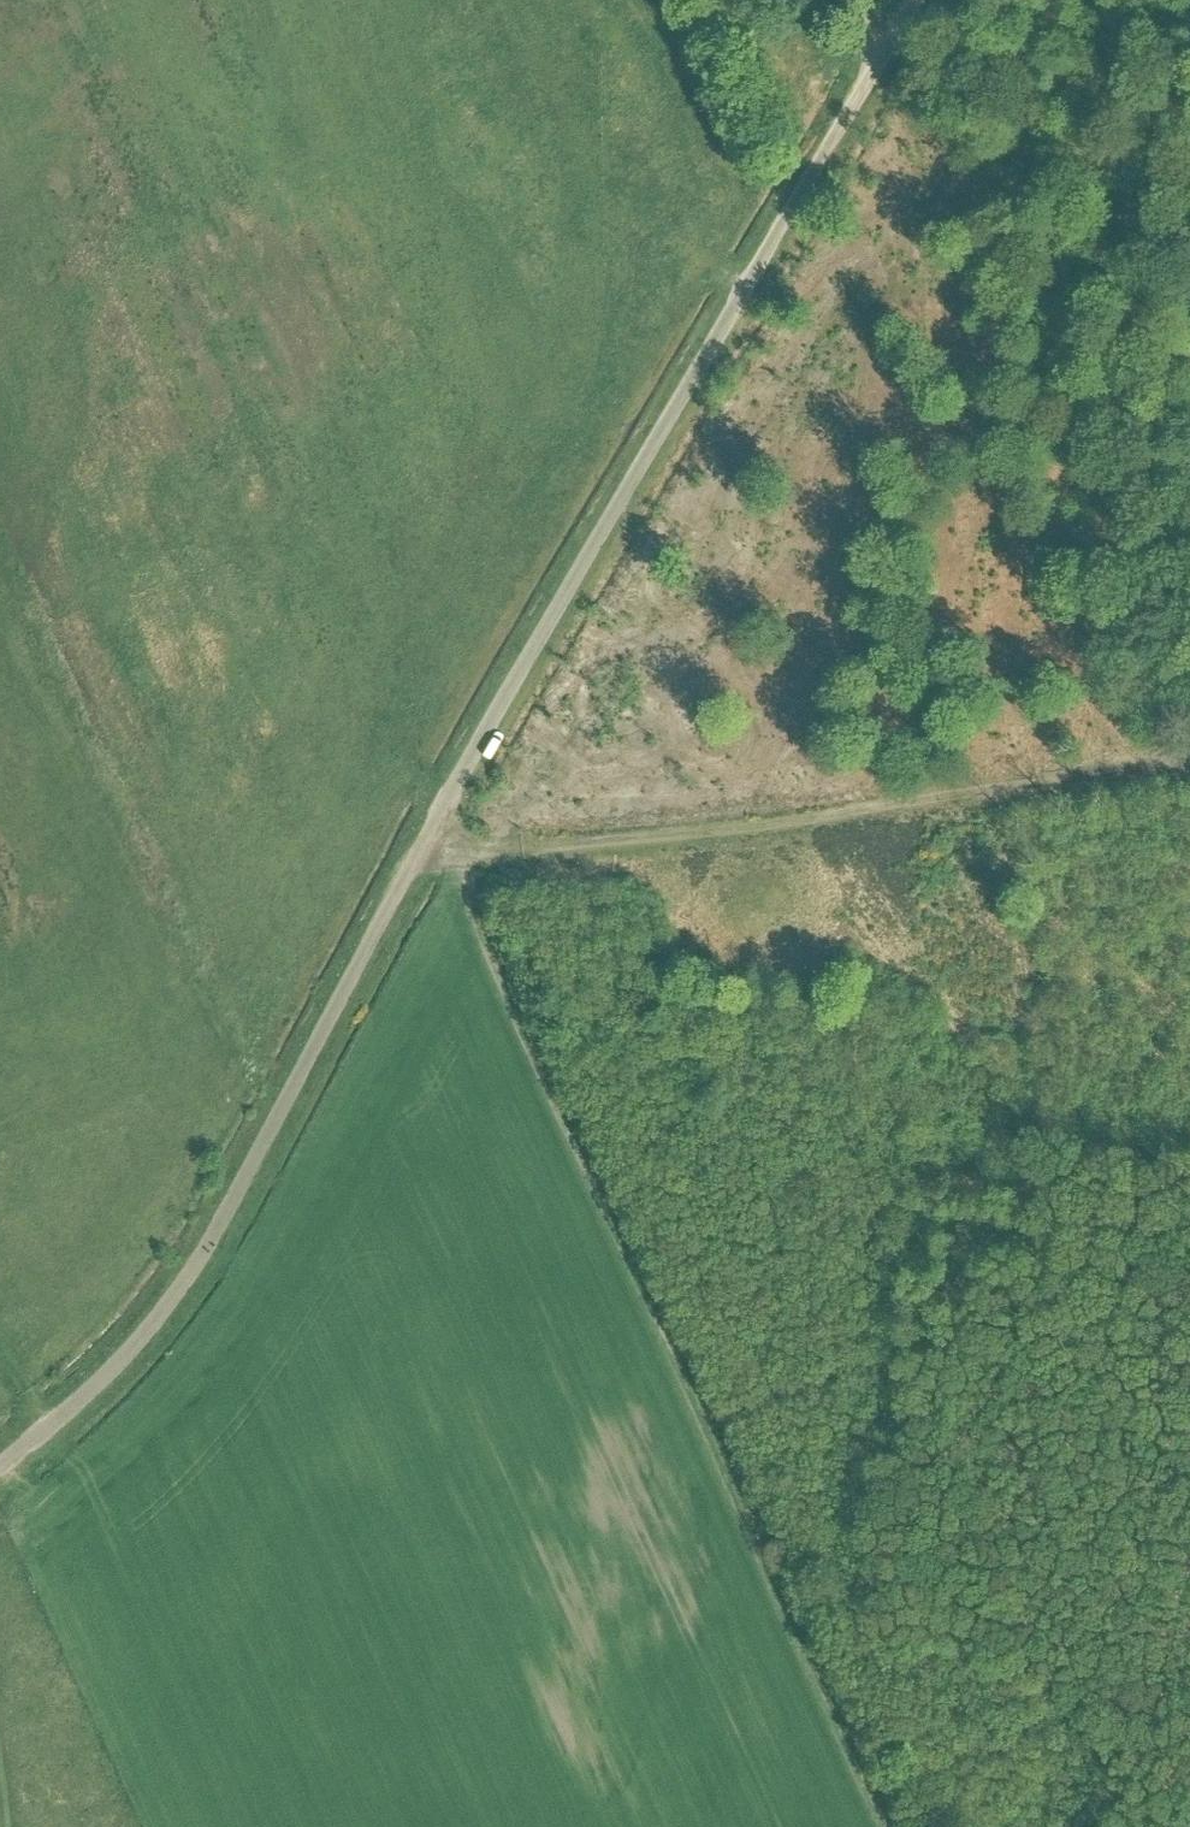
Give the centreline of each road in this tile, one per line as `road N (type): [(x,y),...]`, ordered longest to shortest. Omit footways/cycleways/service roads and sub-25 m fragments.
road 1 (unclassified): [(0,1464),(153,1323),(205,1247),(413,856),(920,0)]
road 2 (track): [(1189,758),(751,826),(413,856)]

